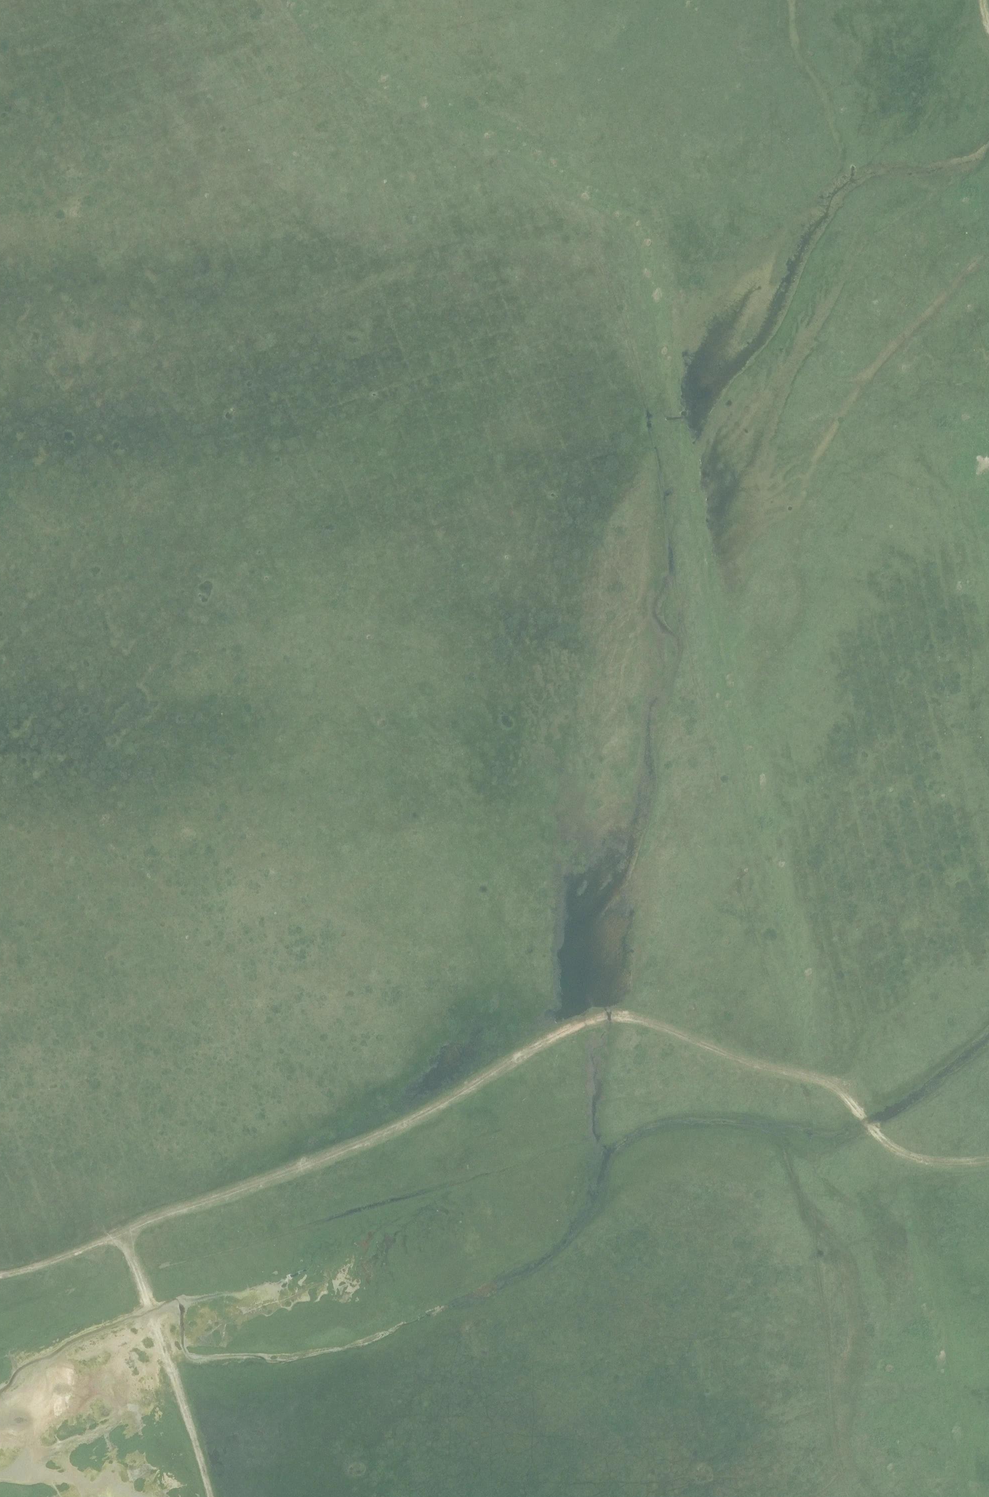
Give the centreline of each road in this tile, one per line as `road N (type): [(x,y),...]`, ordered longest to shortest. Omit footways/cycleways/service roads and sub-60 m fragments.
road 1 (track): [(123,1234),(334,1153),(434,1108),(548,1040),(616,1017),(832,1085),(886,1142),(920,1159),(988,1159)]
road 2 (track): [(167,1362),(279,1361),(356,1345),(555,1252),(585,1211),(607,1155),(637,1133),(680,1120),(827,1135),(855,1130),(919,1093),(988,1034)]
road 3 (track): [(208,1496),(123,1234),(0,1274)]
road 4 (track): [(848,1496),(832,1433),(812,1210),(772,1130)]

